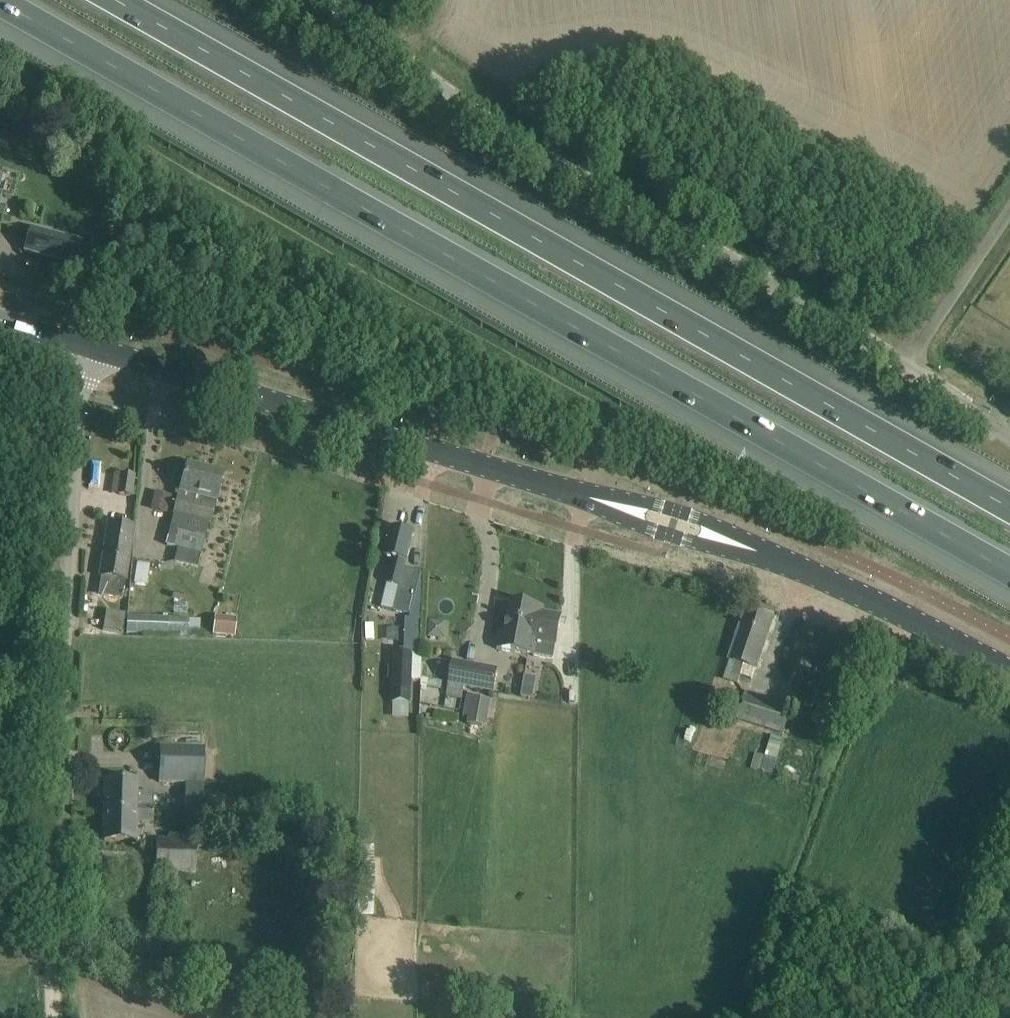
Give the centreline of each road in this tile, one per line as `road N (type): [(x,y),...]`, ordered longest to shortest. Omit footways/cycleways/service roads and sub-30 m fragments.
road 1 (motorway): [(0,3),(1009,573)]
road 2 (motorway): [(1009,504),(117,0)]
road 3 (unclassified): [(905,367),(524,143),(425,78),(333,0)]
road 4 (unclassified): [(60,1017),(53,867),(65,385),(90,346)]
road 5 (tertiary): [(90,346),(680,522)]
road 6 (tertiary): [(1009,652),(925,605),(680,522)]
road 7 (unclassified): [(905,367),(1009,212)]
road 8 (unclassified): [(1009,435),(905,367)]

